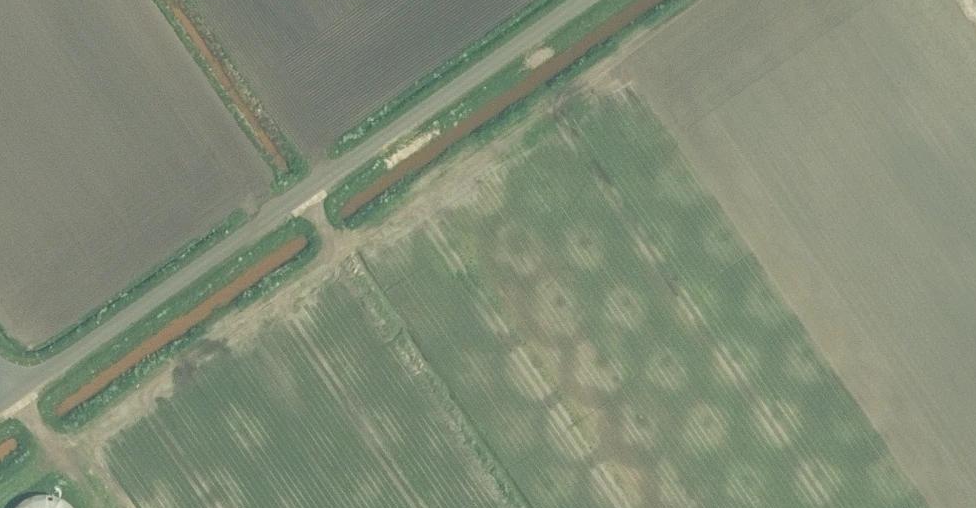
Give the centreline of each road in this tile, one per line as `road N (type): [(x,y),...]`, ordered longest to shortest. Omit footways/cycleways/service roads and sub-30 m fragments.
road 1 (unclassified): [(13,395),(584,0)]

